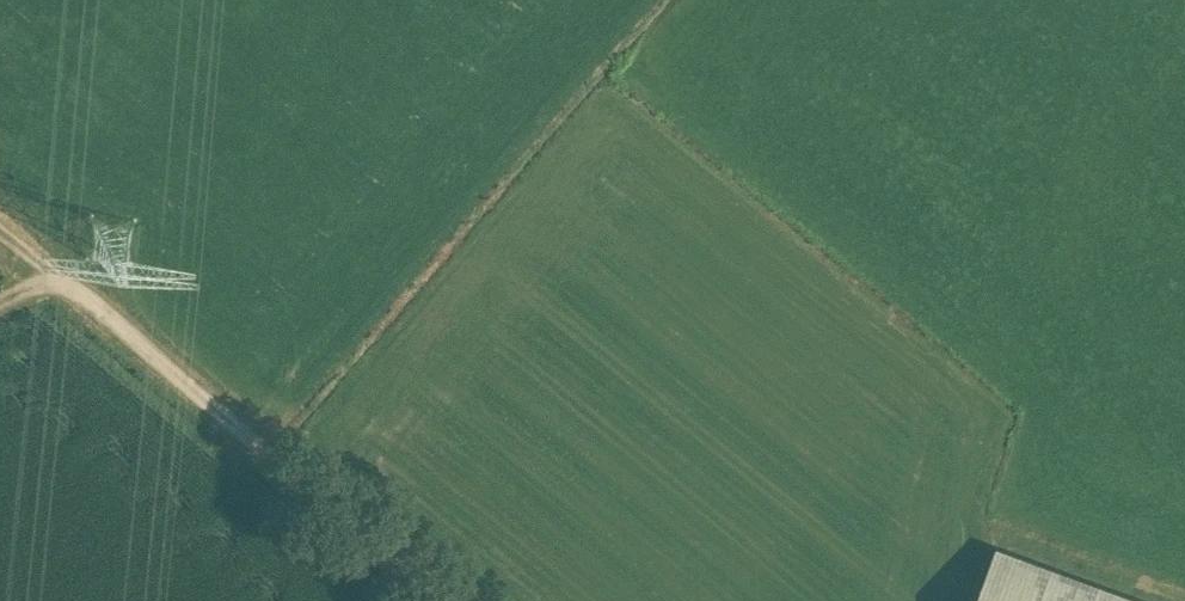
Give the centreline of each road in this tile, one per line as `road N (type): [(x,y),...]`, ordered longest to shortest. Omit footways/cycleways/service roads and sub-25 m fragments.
road 1 (track): [(447,600),(0,232)]

